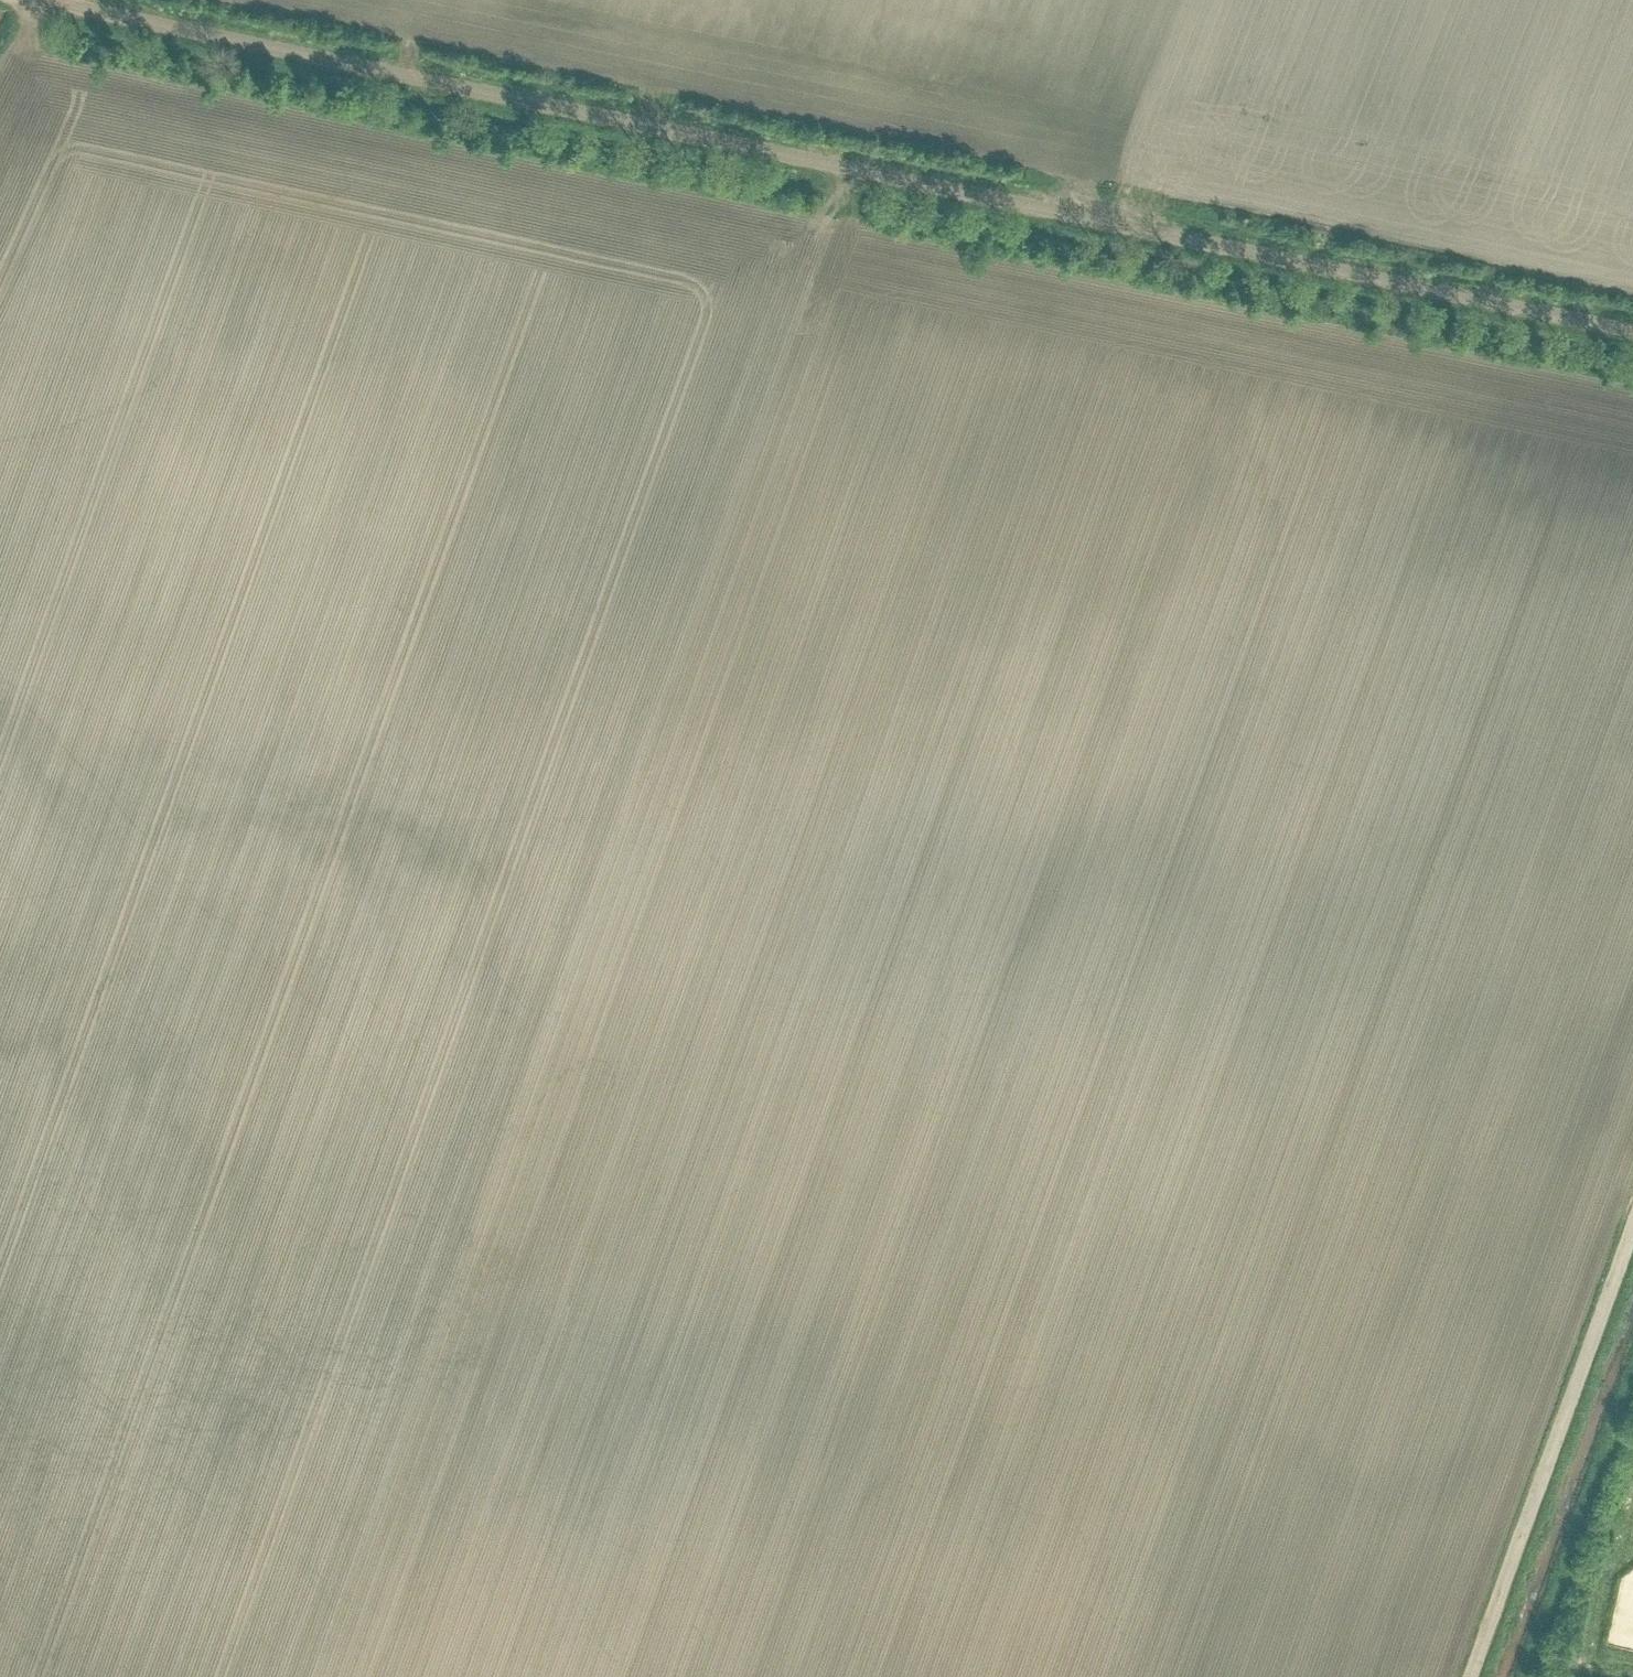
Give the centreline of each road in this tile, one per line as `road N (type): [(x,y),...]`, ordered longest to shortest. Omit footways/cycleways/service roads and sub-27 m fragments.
road 1 (unclassified): [(1632,315),(105,0)]
road 2 (track): [(1442,1676),(1632,1144)]

